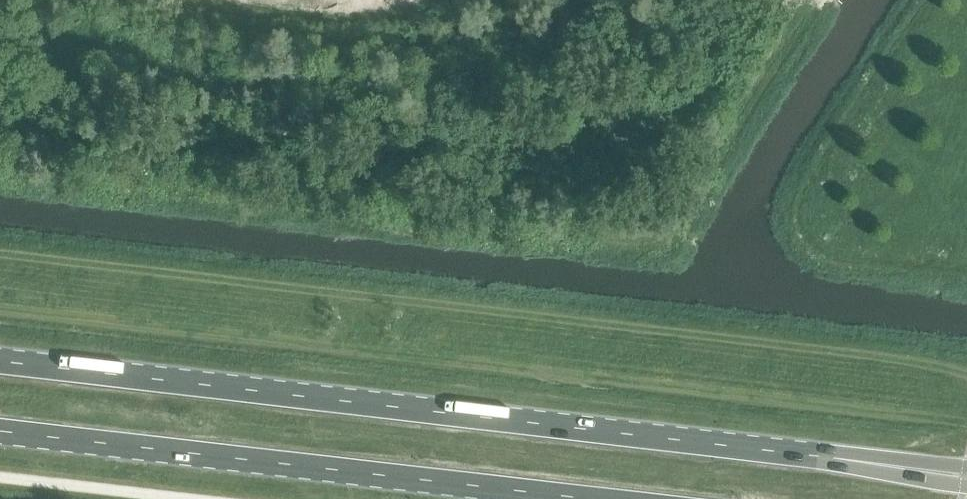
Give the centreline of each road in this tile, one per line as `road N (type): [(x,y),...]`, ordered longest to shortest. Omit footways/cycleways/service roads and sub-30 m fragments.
road 1 (primary): [(863,462),(0,362)]
road 2 (primary): [(0,431),(594,498)]

